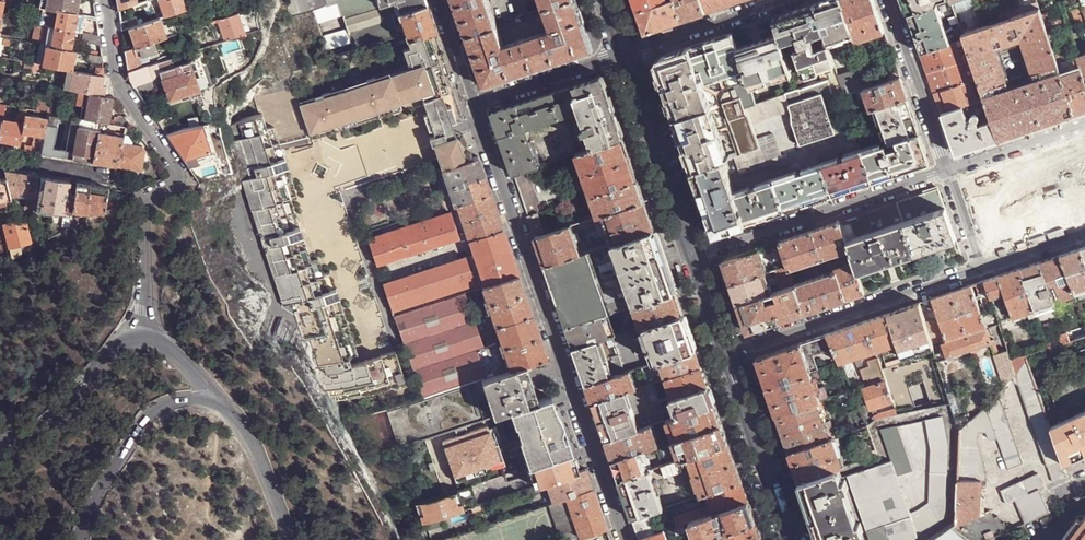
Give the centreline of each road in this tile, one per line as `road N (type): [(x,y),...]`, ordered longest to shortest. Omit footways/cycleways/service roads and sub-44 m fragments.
road 1 (trunk): [(1084,443),(857,329),(642,172),(447,0)]
road 2 (trunk): [(448,0),(642,172),(857,329),(1084,442)]
road 3 (residential): [(477,107),(625,539)]
road 4 (residential): [(142,335),(145,203),(177,183),(178,171),(118,81),(105,0)]
road 5 (residential): [(727,354),(982,268)]
road 6 (residential): [(948,171),(693,257)]
road 7 (unclassified): [(221,405),(194,399),(154,409),(92,503),(80,539)]
road 8 (tertiary): [(693,257),(624,56)]
road 9 (tertiary): [(791,539),(727,354)]
road 10 (unclassified): [(0,440),(14,442),(40,427),(121,340),(142,335)]
road 11 (residential): [(889,0),(948,171)]
road 12 (unclassified): [(791,0),(624,56)]
road 13 (unclassified): [(624,56),(477,107)]
road 14 (unclassified): [(221,405),(249,441),(291,539)]
road 15 (residential): [(1084,124),(948,171)]

